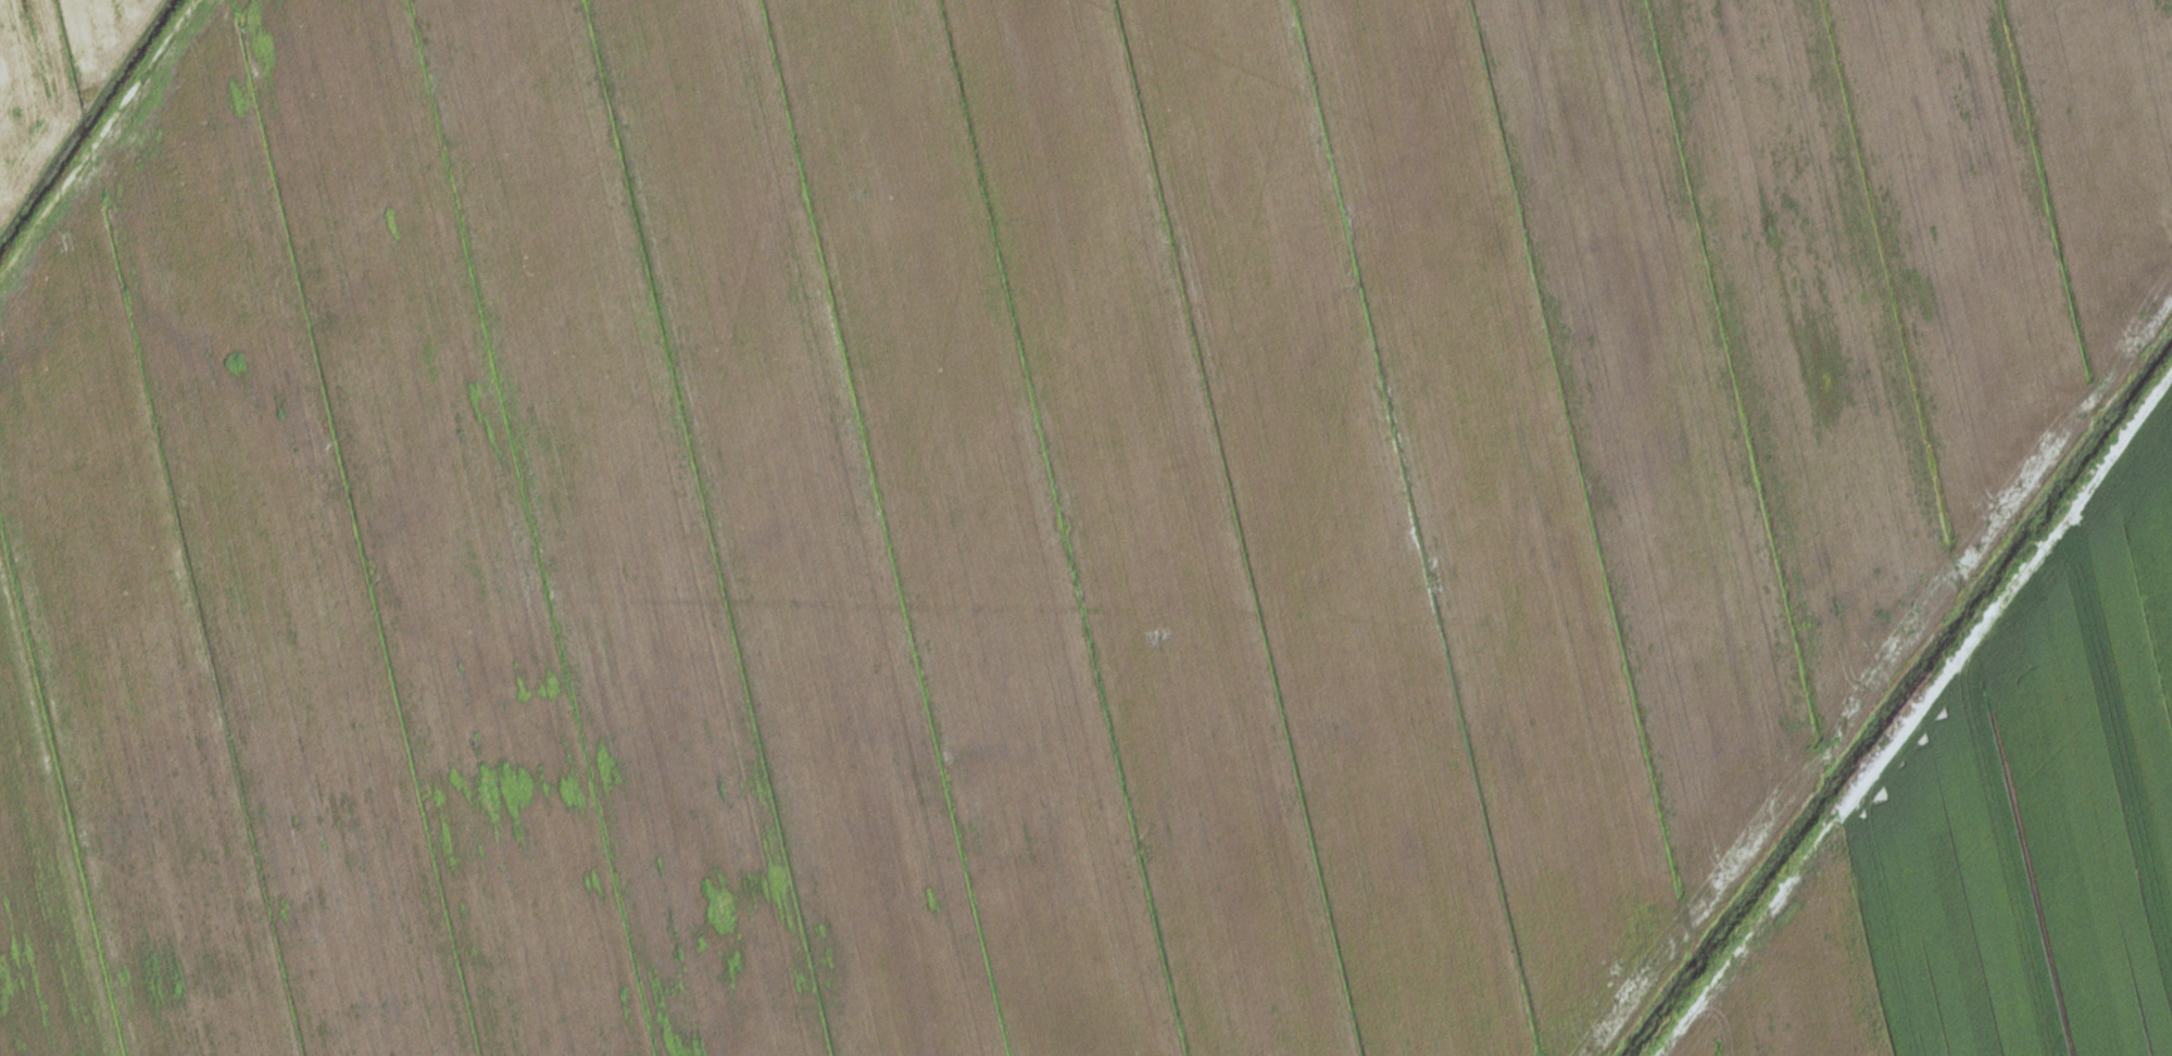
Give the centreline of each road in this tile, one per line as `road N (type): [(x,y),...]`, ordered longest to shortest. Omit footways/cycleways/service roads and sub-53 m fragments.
road 1 (track): [(2171,366),(1647,1055)]

